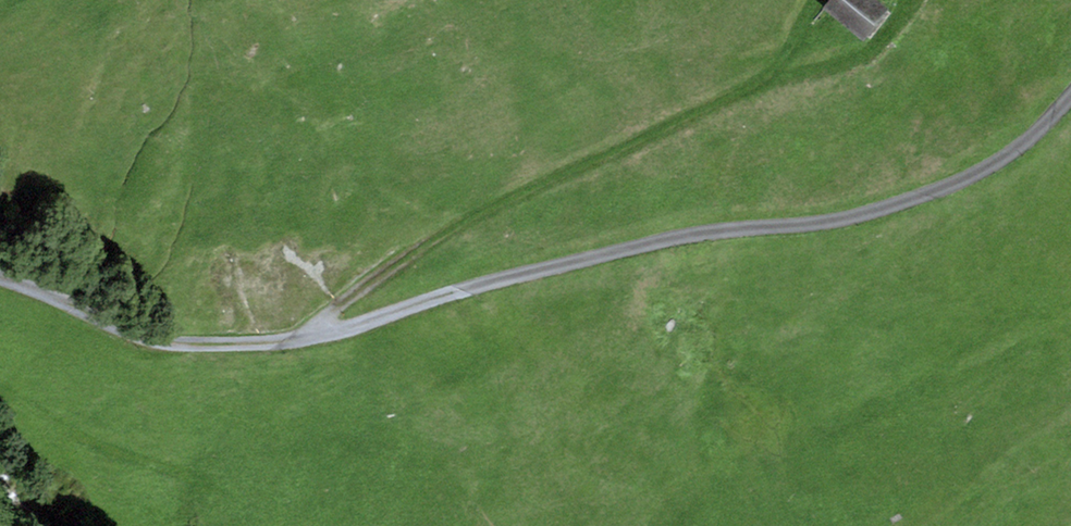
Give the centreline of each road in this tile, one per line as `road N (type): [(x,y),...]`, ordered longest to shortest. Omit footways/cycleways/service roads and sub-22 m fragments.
road 1 (unclassified): [(311,339),(456,292),(677,237),(875,211),(973,175),(1070,97)]
road 2 (track): [(311,339),(352,293),(462,221),(766,78),(873,52),(907,7)]

